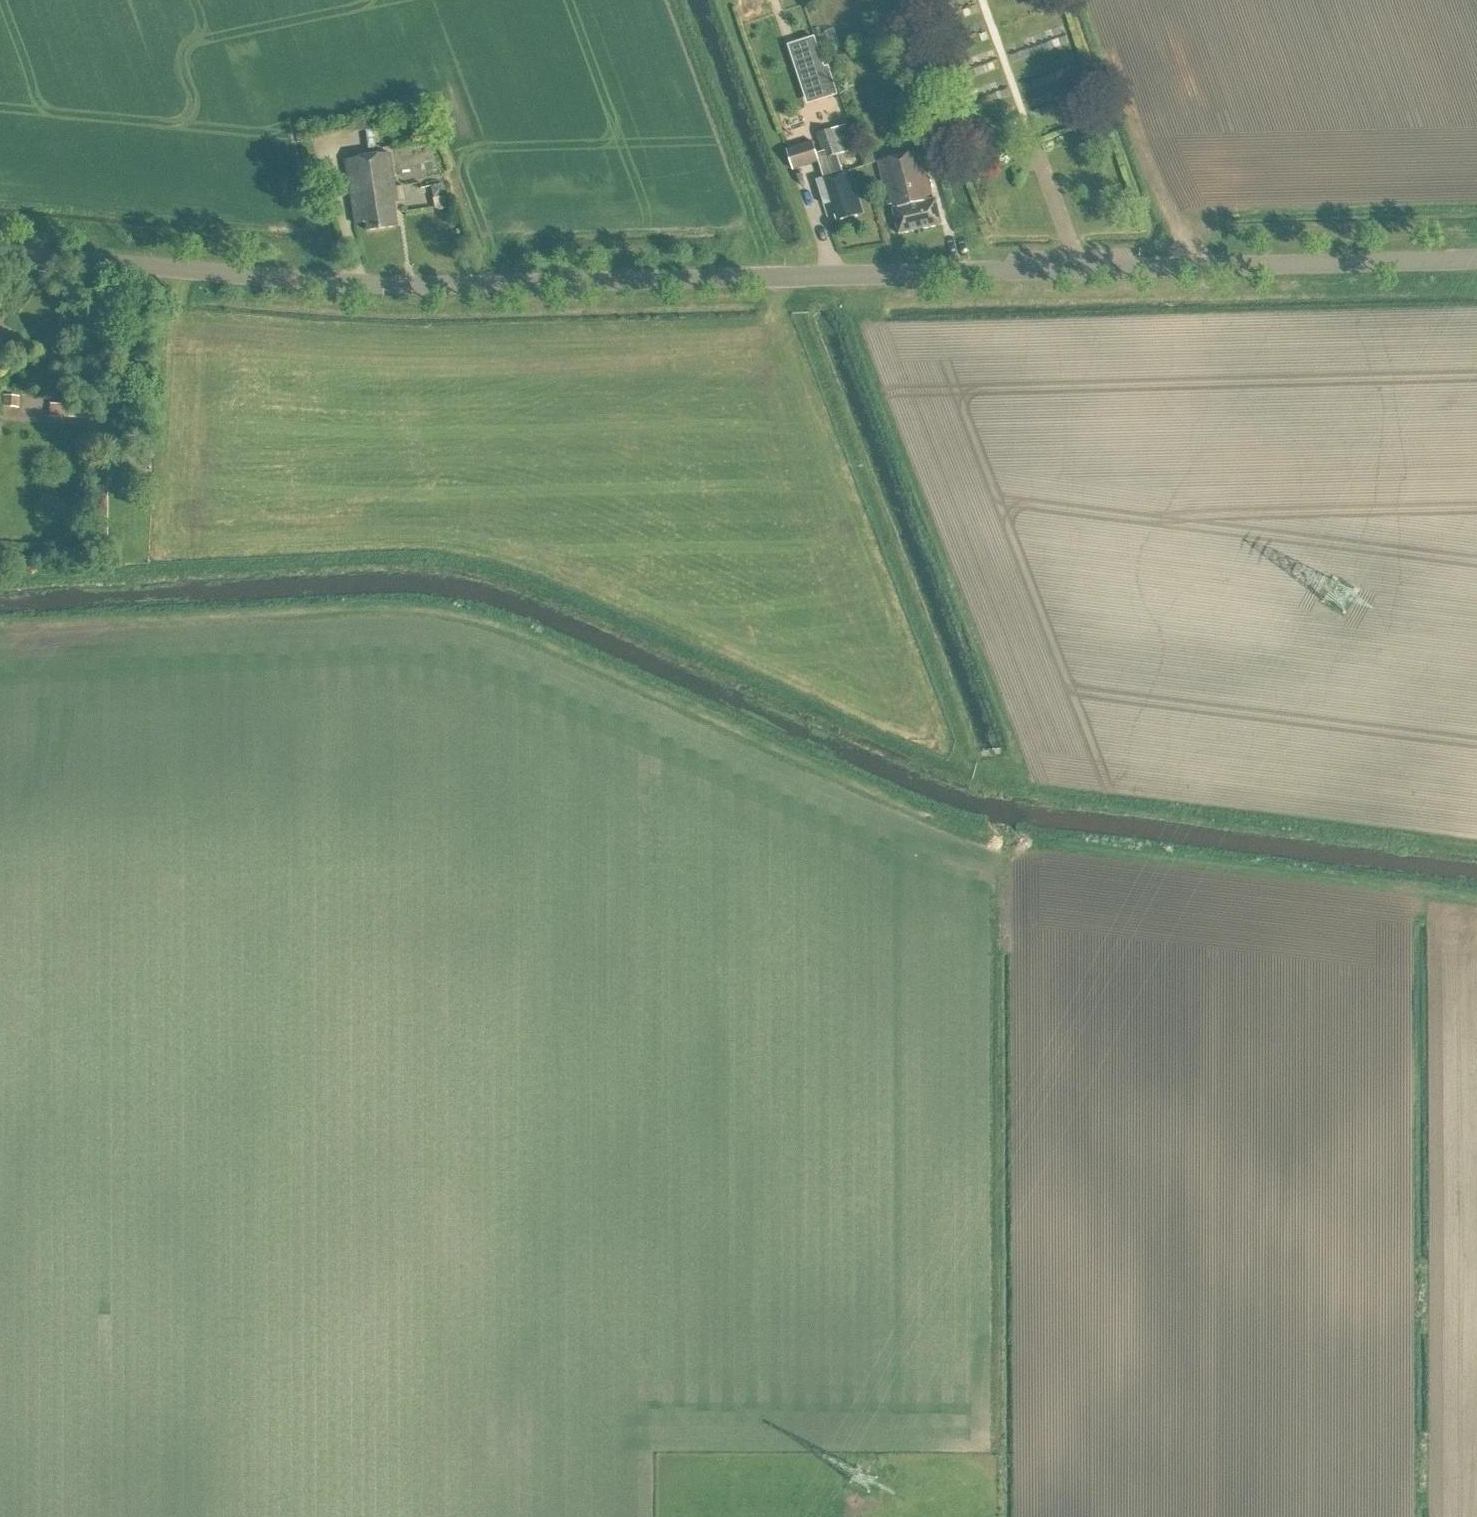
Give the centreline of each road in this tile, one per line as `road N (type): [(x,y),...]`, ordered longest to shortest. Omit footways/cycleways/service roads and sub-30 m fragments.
road 1 (unclassified): [(1476,259),(356,282),(0,251)]

